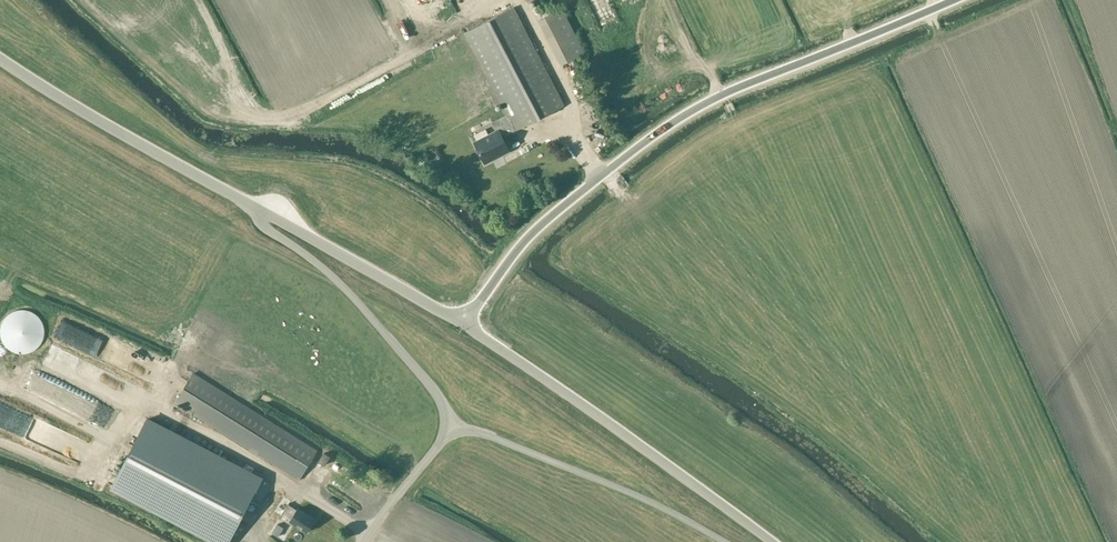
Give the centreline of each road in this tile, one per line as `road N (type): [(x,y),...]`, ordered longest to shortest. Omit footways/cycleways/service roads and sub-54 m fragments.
road 1 (unclassified): [(463,323),(531,233),(663,129),(721,94),(952,0)]
road 2 (unclassified): [(772,541),(463,323)]
road 3 (unclassified): [(451,428),(429,386),(371,318),(323,268),(260,224),(254,207)]
road 4 (unclassified): [(725,541),(601,480),(451,428)]
road 5 (unclassified): [(254,207),(0,65)]
road 6 (unclassified): [(463,323),(254,207)]
road 7 (unclassified): [(362,541),(451,428)]

